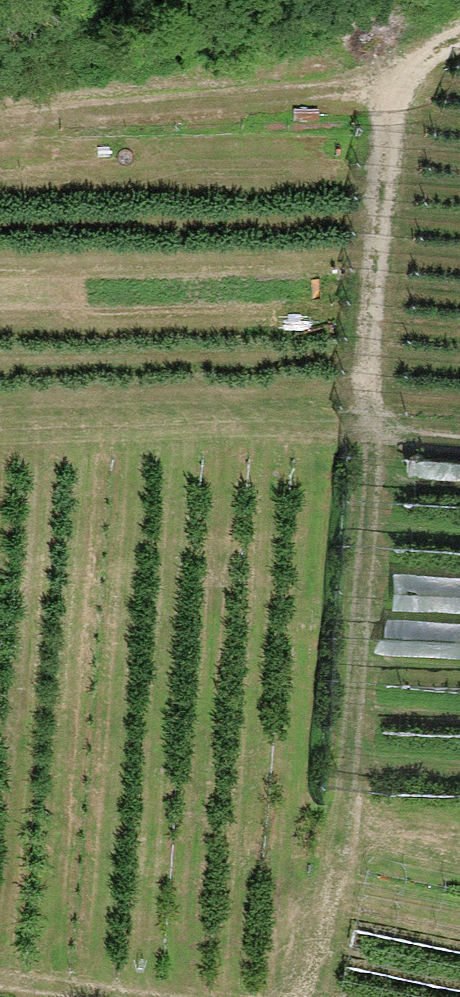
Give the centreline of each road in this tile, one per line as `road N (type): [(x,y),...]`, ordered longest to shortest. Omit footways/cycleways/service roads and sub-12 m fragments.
road 1 (track): [(459,33),(391,108),(382,151),(324,964),(302,996)]
road 2 (track): [(382,151),(0,152)]

